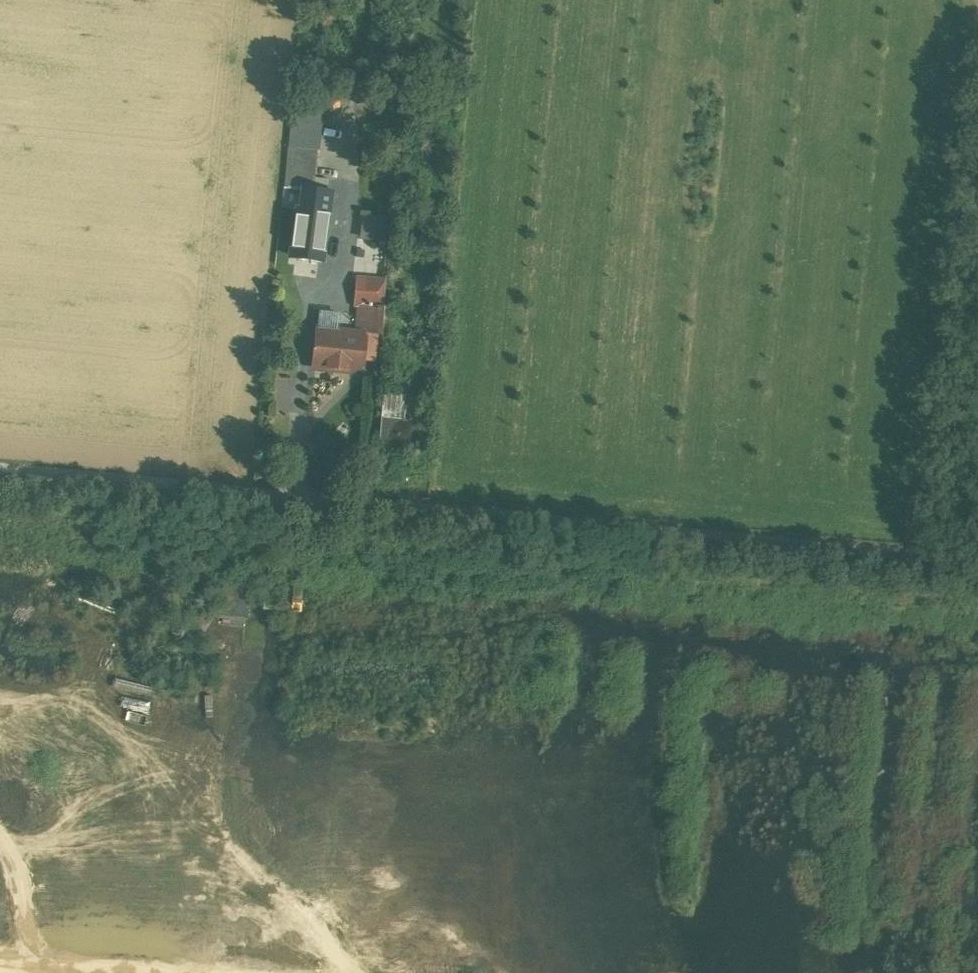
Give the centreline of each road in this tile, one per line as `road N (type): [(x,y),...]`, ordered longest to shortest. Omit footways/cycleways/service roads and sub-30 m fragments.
road 1 (track): [(0,473),(242,495)]
road 2 (track): [(196,799),(346,972)]
road 3 (track): [(0,958),(133,972)]

